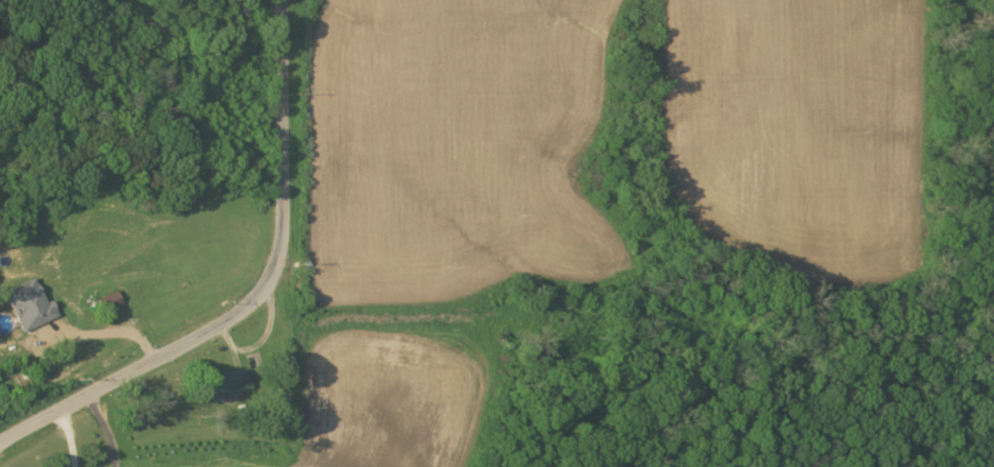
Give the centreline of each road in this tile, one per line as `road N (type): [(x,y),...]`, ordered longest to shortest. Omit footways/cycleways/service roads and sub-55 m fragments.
road 1 (residential): [(65,407),(247,309),(281,251),(281,0)]

